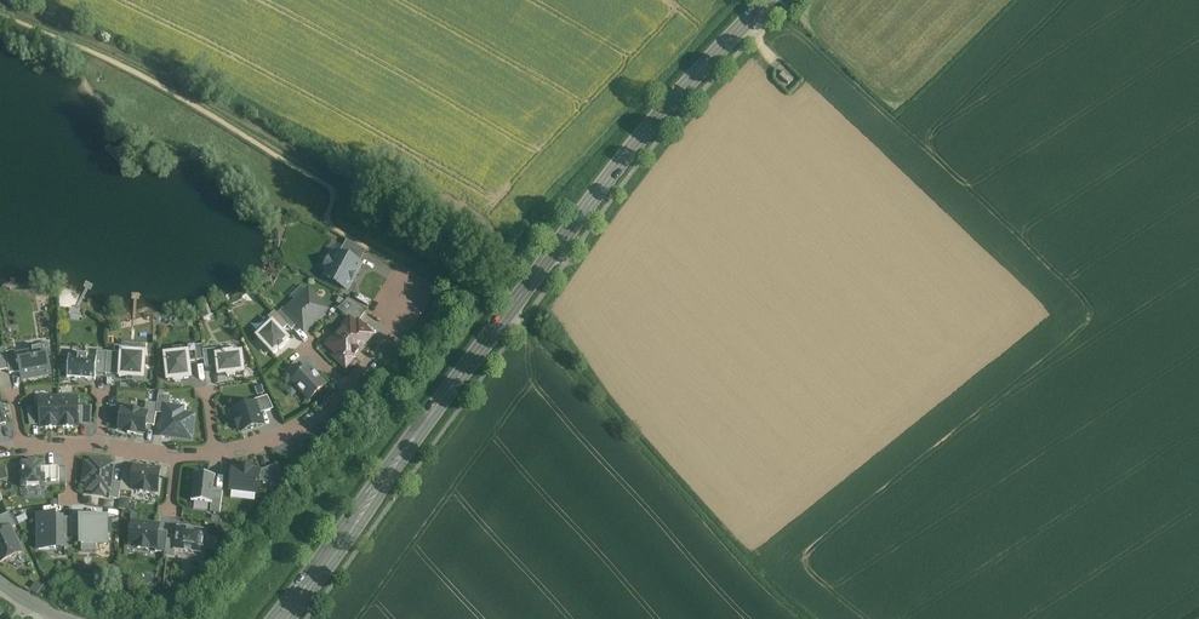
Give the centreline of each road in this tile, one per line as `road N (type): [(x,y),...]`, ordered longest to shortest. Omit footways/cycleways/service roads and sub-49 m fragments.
road 1 (secondary): [(284,618),(644,136),(768,0)]
road 2 (residential): [(0,450),(72,444),(176,456),(266,441),(334,401),(366,371),(413,303)]

